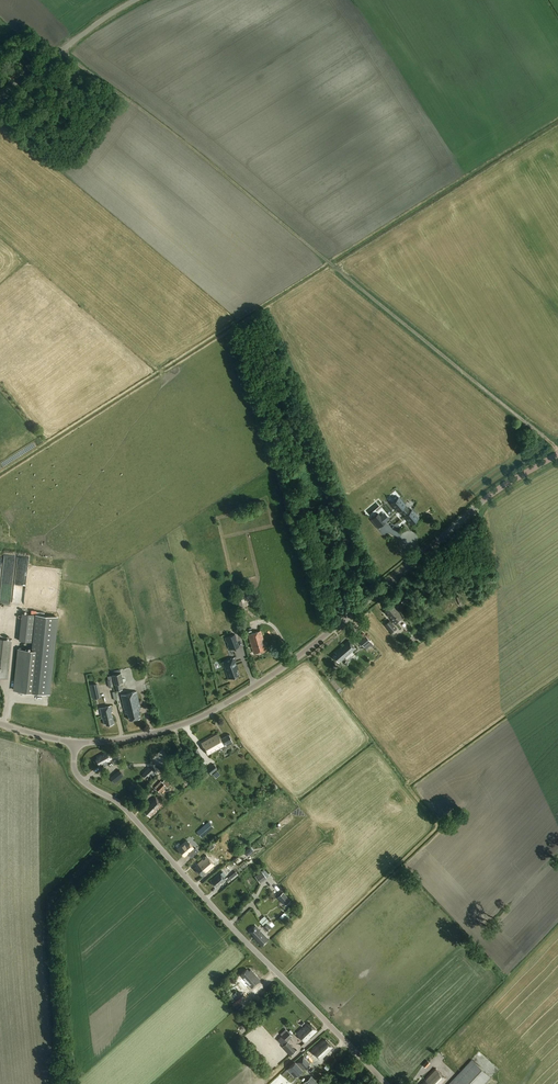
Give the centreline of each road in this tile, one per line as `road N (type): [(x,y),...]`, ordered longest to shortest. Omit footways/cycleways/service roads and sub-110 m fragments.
road 1 (track): [(61,50),(203,157),(557,455)]
road 2 (tertiary): [(75,743),(159,732),(229,702),(320,639),(485,499),(557,455)]
road 3 (tertiary): [(387,1083),(123,806),(79,778),(75,743)]
road 4 (track): [(67,1083),(49,916),(132,816)]
road 5 (unclassified): [(0,95),(136,0)]

